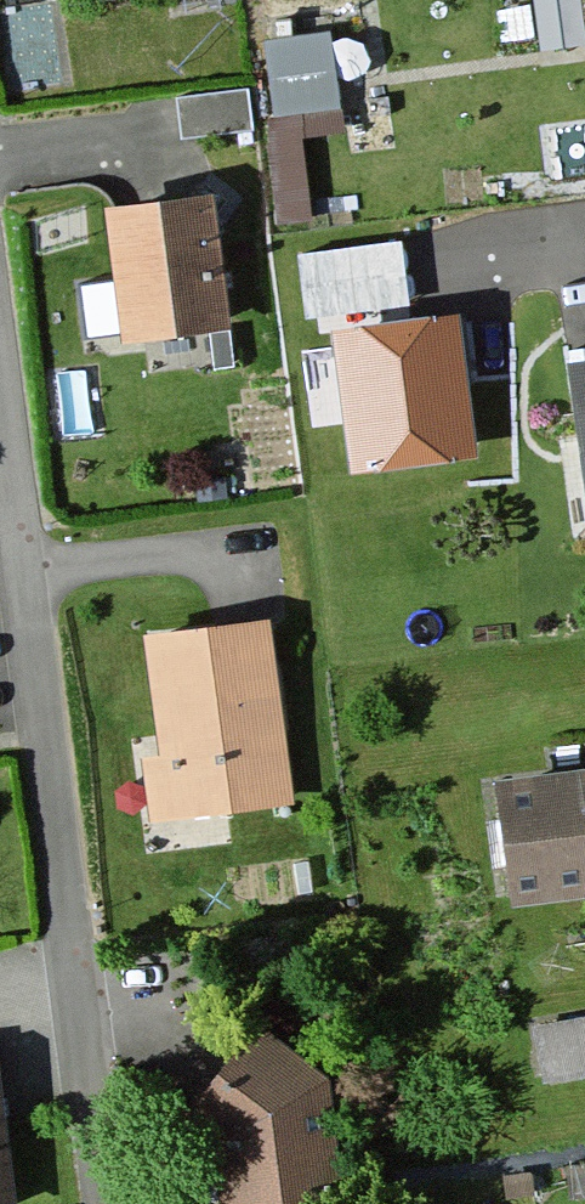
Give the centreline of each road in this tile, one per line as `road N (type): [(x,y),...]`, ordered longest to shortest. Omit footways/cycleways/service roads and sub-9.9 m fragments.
road 1 (residential): [(0,421),(99,1203)]

